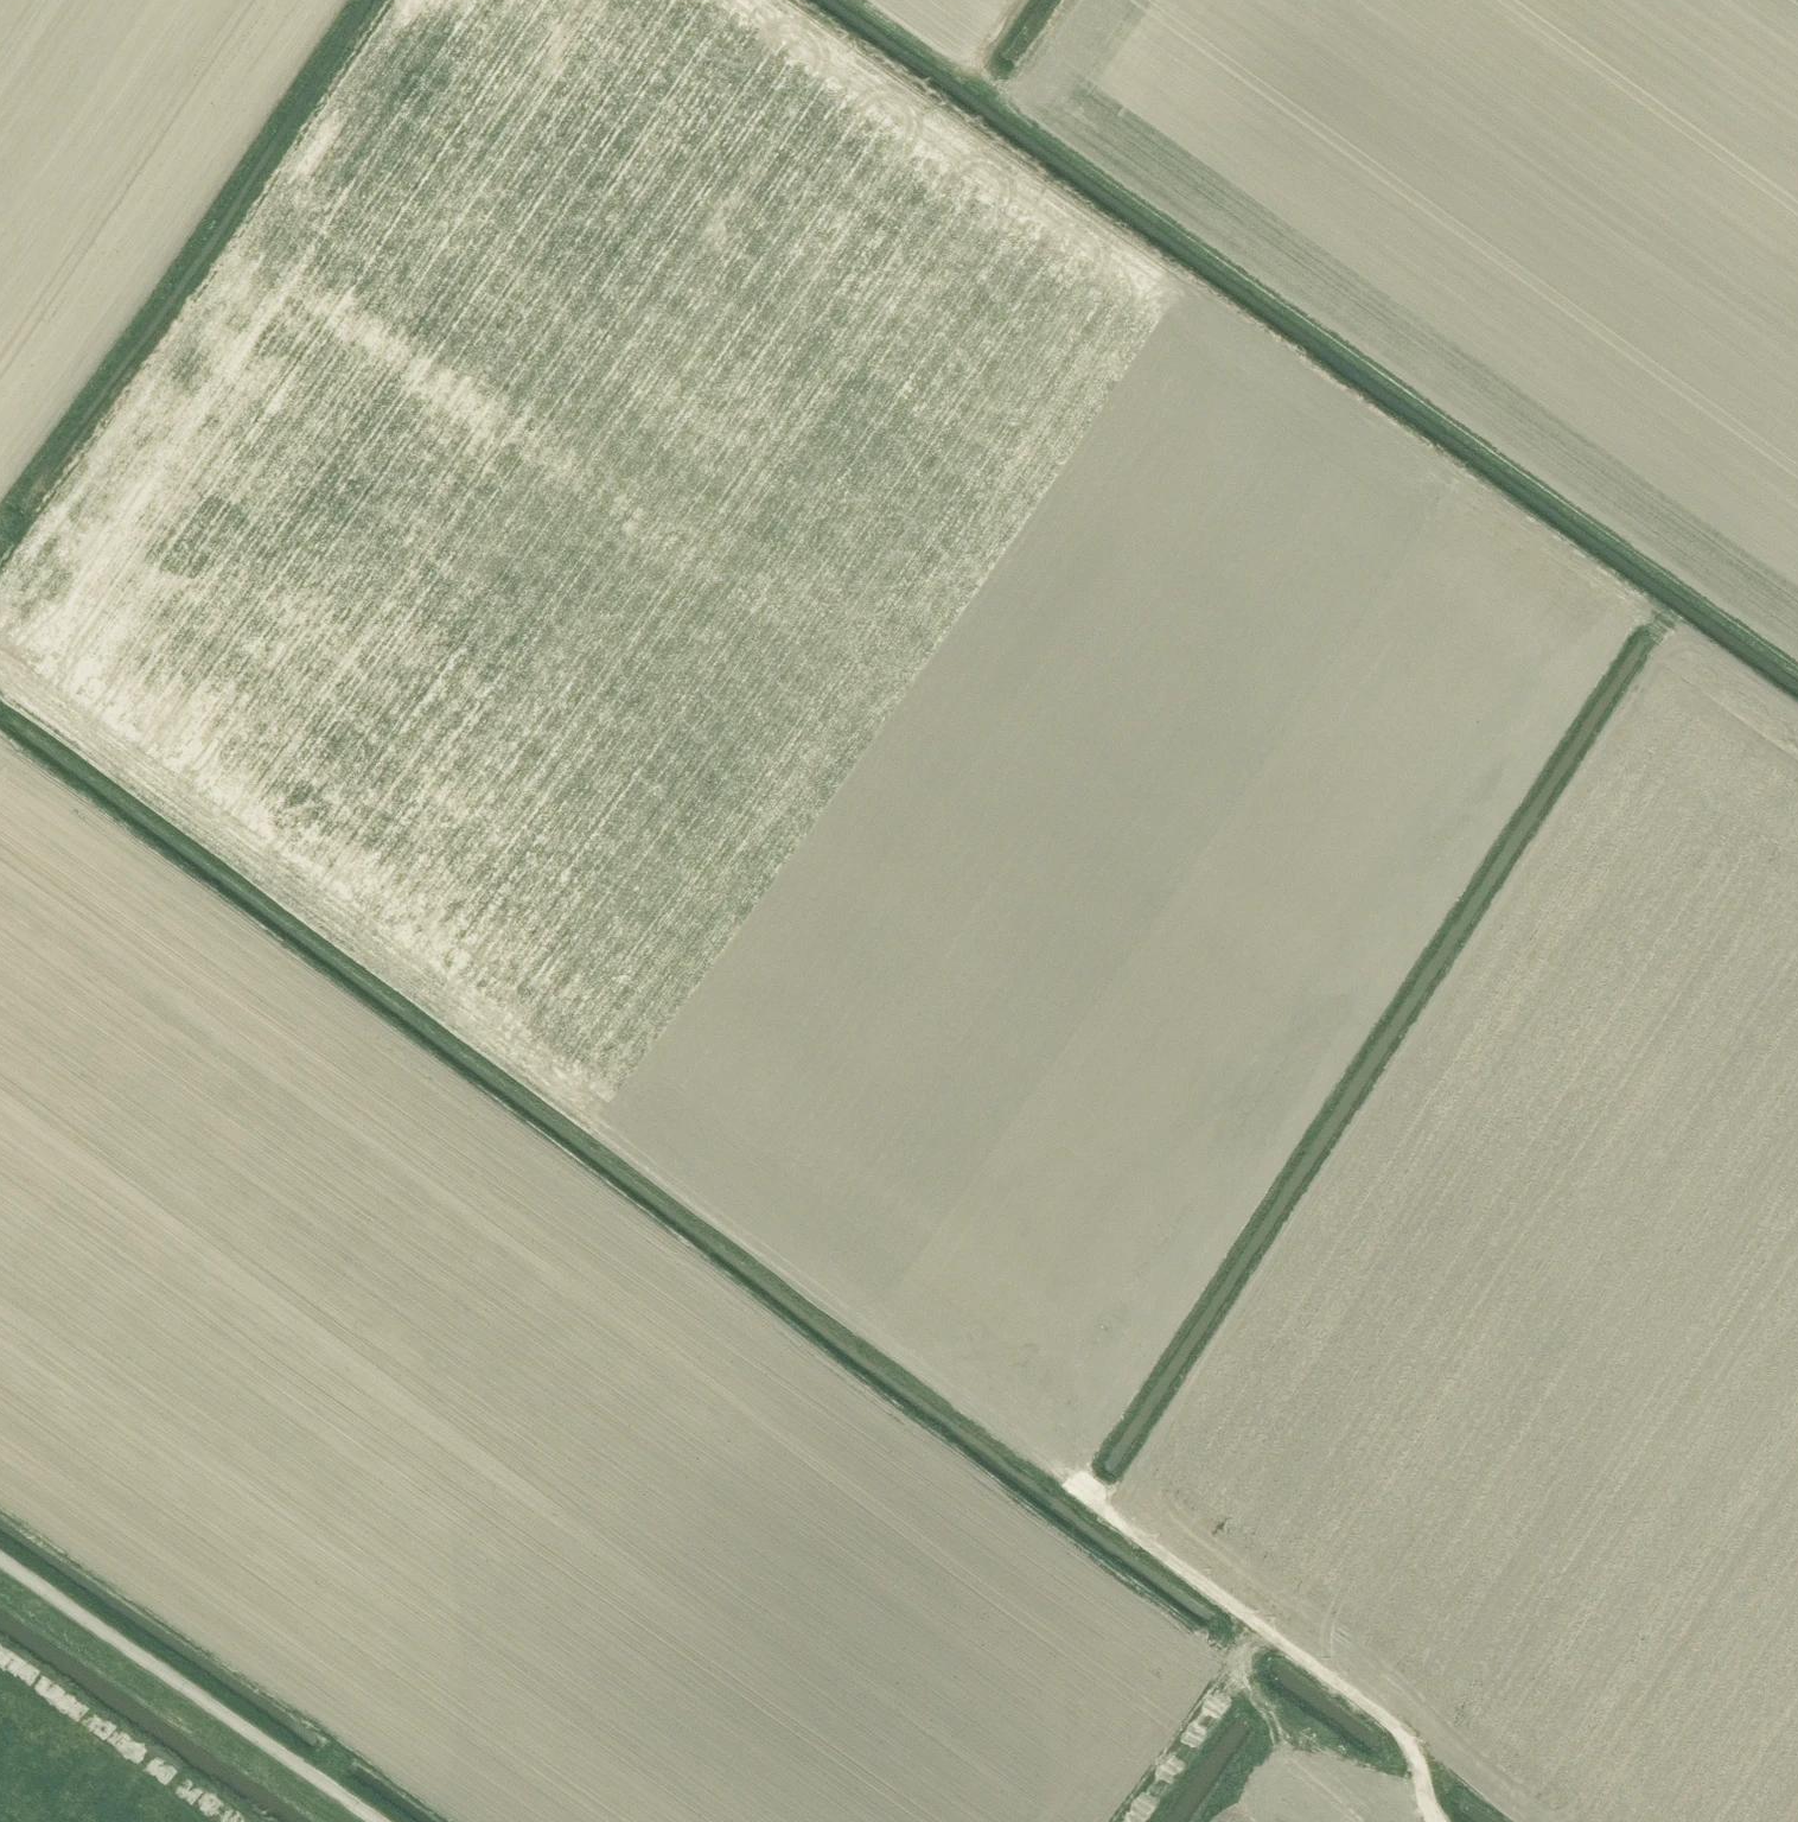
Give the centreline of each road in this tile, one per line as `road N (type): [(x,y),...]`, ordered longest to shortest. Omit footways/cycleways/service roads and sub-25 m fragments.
road 1 (track): [(1078,1483),(1395,1727),(1416,1753),(1439,1821)]
road 2 (unclassified): [(375,1821),(0,1559)]

